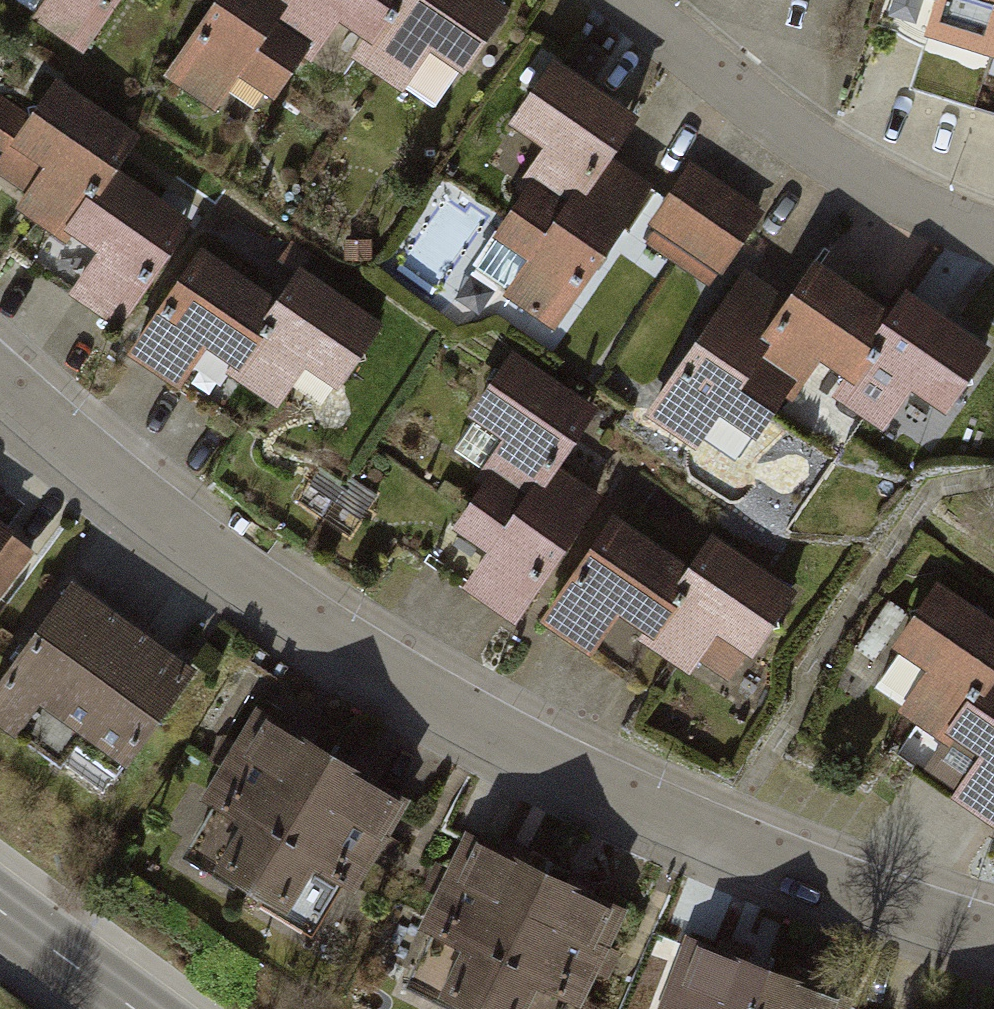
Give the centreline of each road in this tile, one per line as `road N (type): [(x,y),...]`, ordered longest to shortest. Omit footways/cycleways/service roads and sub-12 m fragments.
road 1 (residential): [(993,931),(708,836),(466,716),(241,579),(0,379)]
road 2 (residential): [(993,244),(791,143),(617,0)]
road 3 (secondary): [(0,914),(128,1008)]

